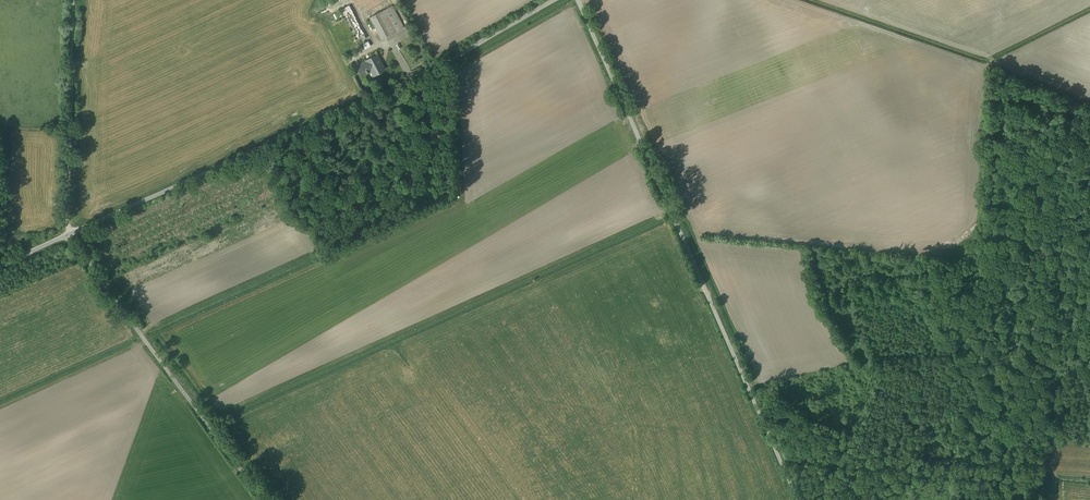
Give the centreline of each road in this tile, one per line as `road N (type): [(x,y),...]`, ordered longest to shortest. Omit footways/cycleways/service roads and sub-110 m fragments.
road 1 (unclassified): [(579,0),(798,499)]
road 2 (unclassified): [(68,236),(554,0)]
road 3 (unclassified): [(68,236),(265,499)]
road 4 (track): [(73,0),(68,236)]

